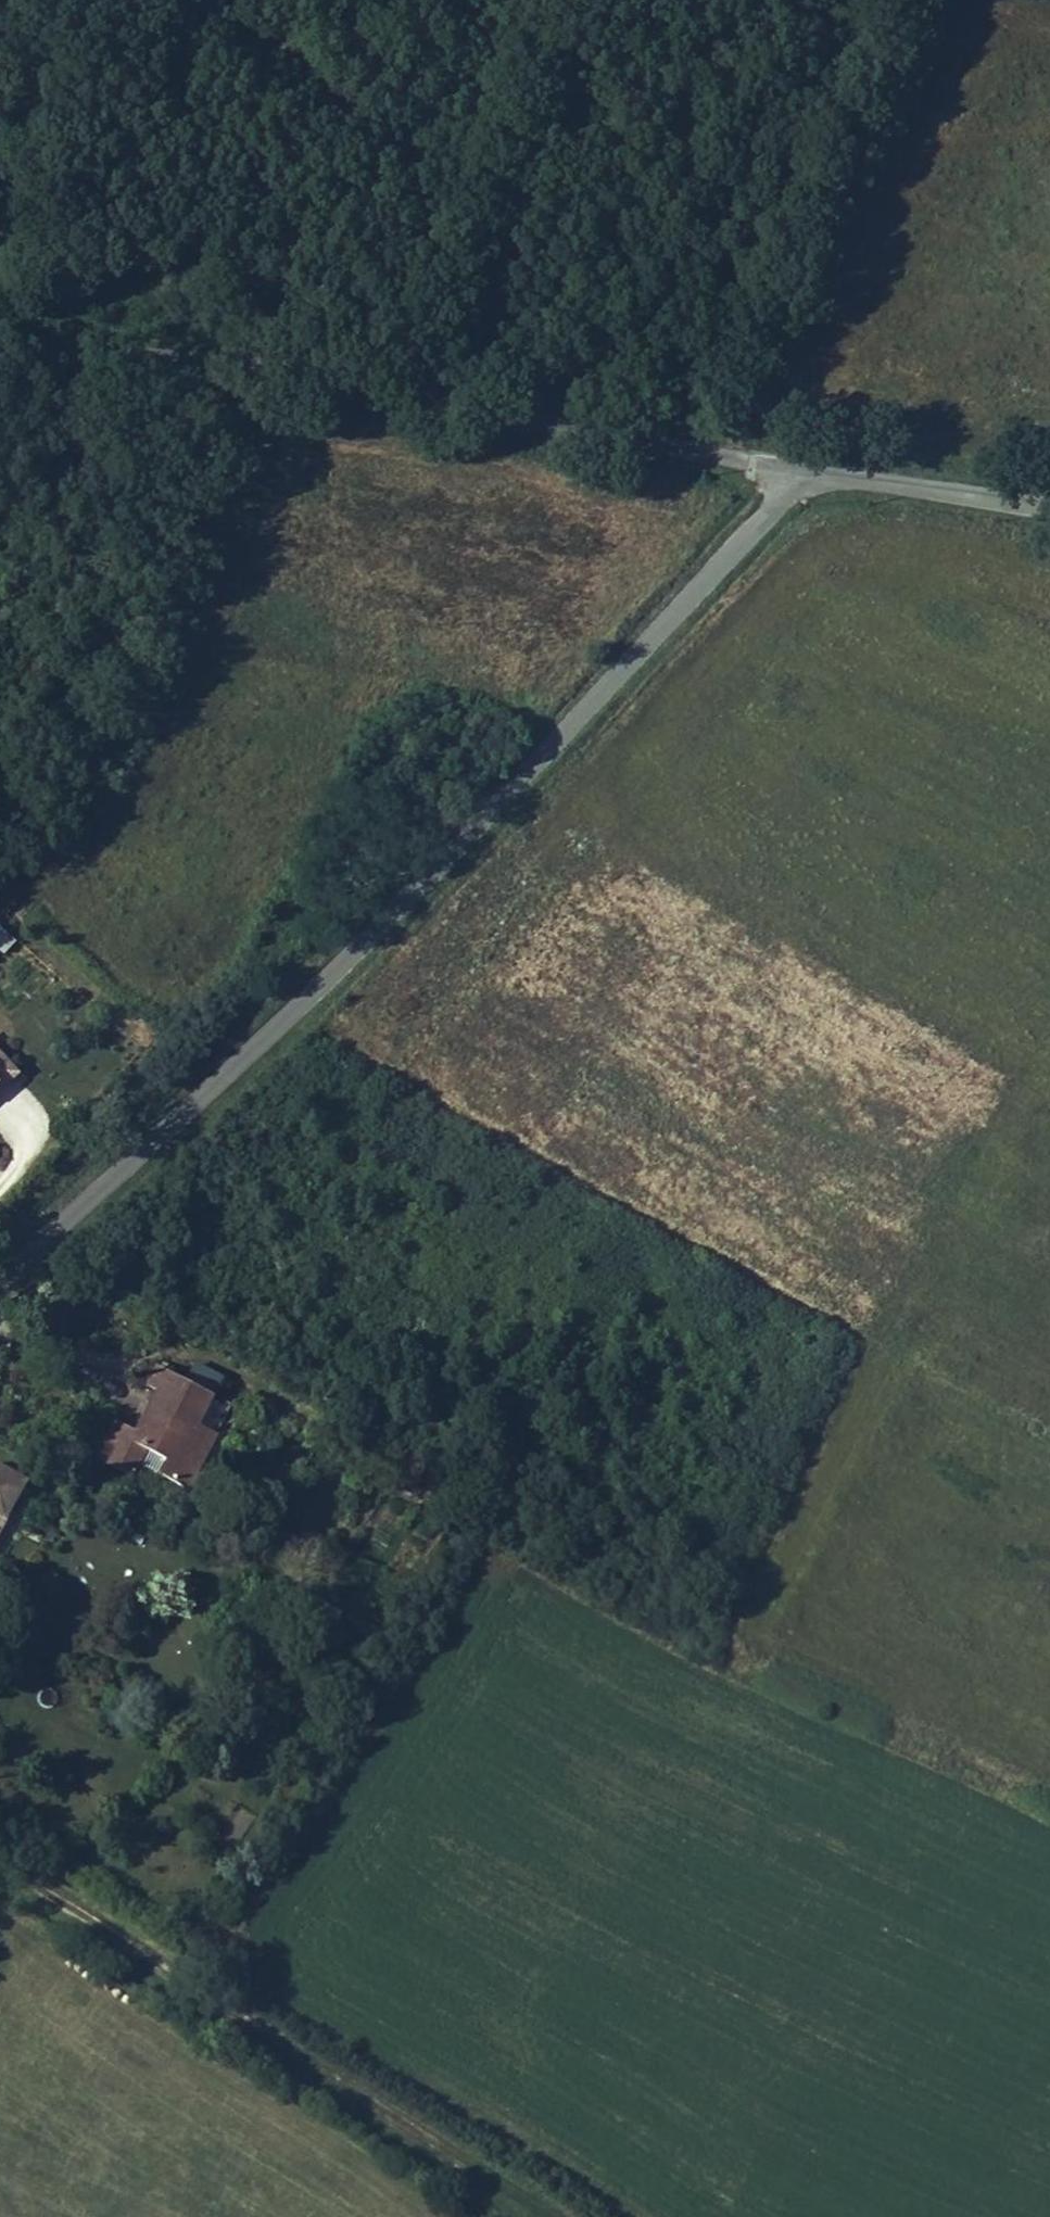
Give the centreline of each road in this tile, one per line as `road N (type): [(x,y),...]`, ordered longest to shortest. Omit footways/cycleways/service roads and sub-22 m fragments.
road 1 (residential): [(0,1267),(432,867),(731,543),(798,484)]
road 2 (residential): [(0,335),(223,363),(569,425),(766,466),(798,484)]
road 3 (track): [(580,2216),(138,1923),(0,1820)]
road 4 (residential): [(798,484),(831,472),(873,472),(1049,496)]

